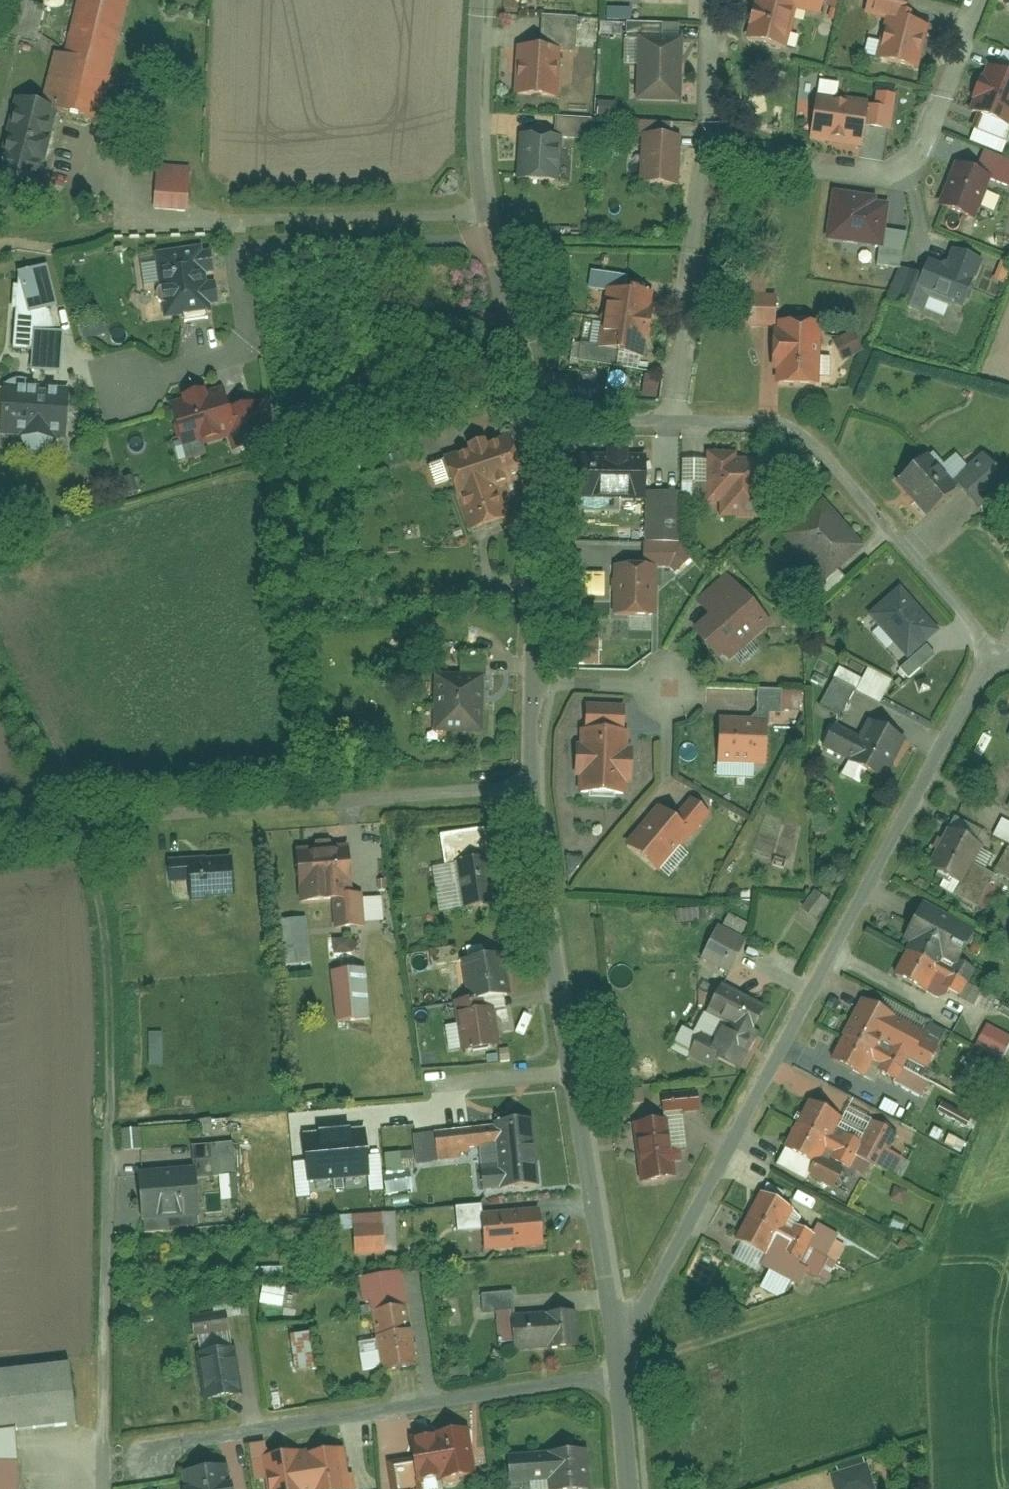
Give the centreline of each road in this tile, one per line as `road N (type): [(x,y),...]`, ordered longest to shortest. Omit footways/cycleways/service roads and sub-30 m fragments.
road 1 (residential): [(996,664),(647,1304),(614,1334)]
road 2 (residential): [(532,783),(614,1334)]
road 3 (residential): [(532,783),(0,833)]
road 4 (residential): [(619,1377),(182,1444),(152,1464)]
road 5 (residential): [(501,245),(270,247),(249,259),(252,334),(245,349),(221,364),(126,391)]
road 6 (residential): [(671,422),(779,432),(814,447),(996,664)]
road 7 (residential): [(980,0),(920,148),(901,166),(884,174),(705,150)]
road 8 (residential): [(539,419),(532,783)]
road 9 (residential): [(106,1163),(102,1488)]
road 10 (residential): [(705,150),(671,422)]
road 11 (residential): [(486,0),(480,152),(501,245)]
road 12 (residential): [(501,245),(539,419)]
road 13 (track): [(0,668),(69,826)]
road 14 (residential): [(722,0),(705,150)]
road 15 (residential): [(539,419),(671,422)]

